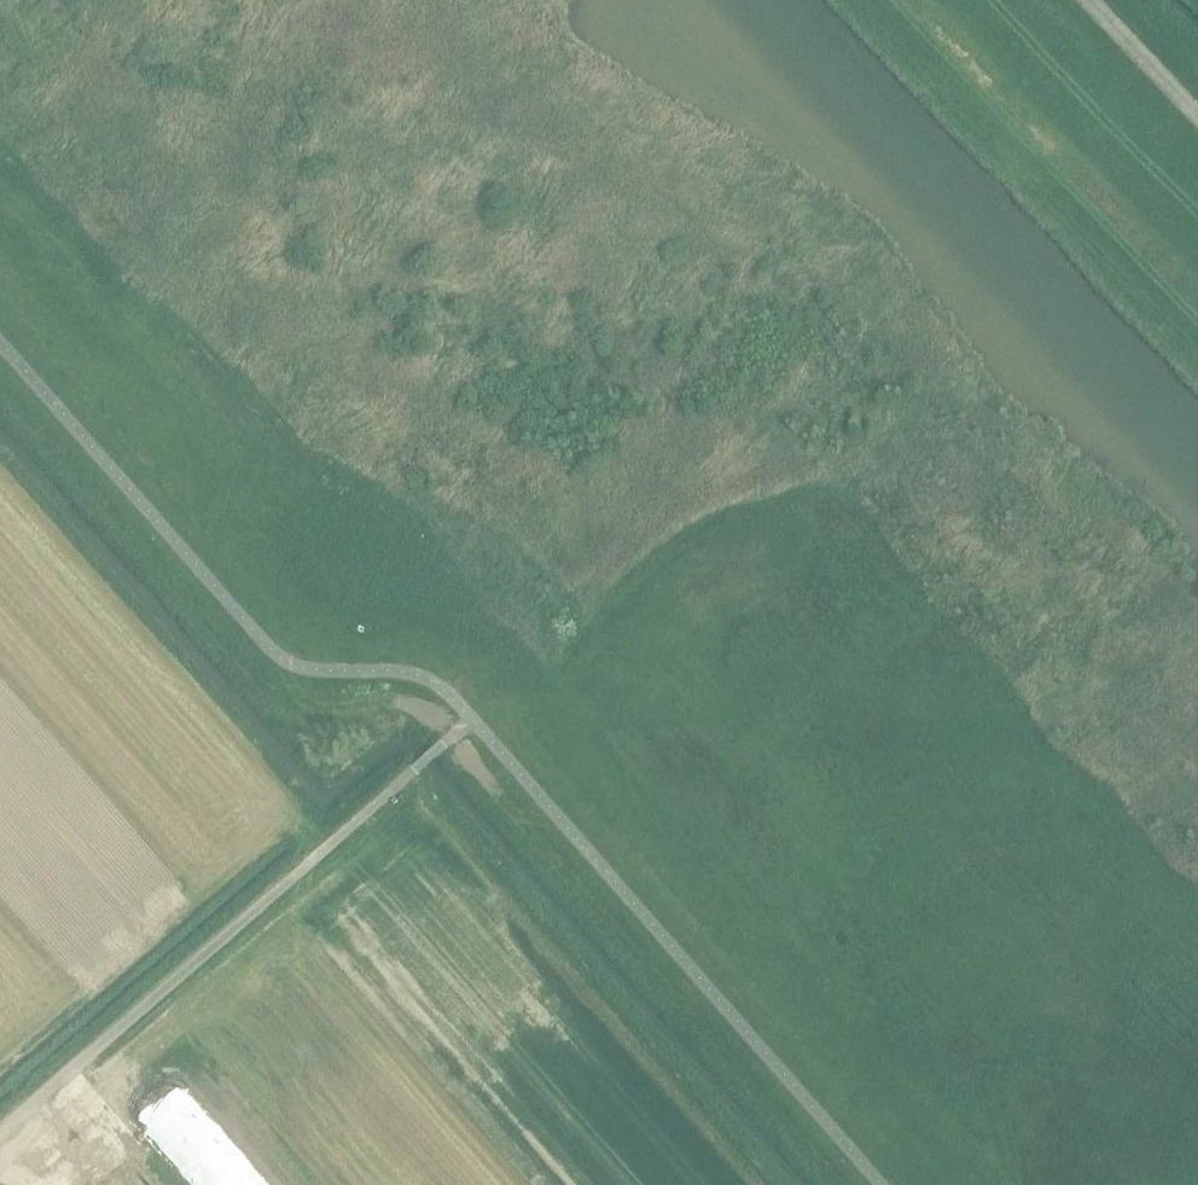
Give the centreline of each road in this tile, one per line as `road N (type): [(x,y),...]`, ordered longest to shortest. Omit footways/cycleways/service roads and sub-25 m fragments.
road 1 (track): [(0,1134),(412,771)]

